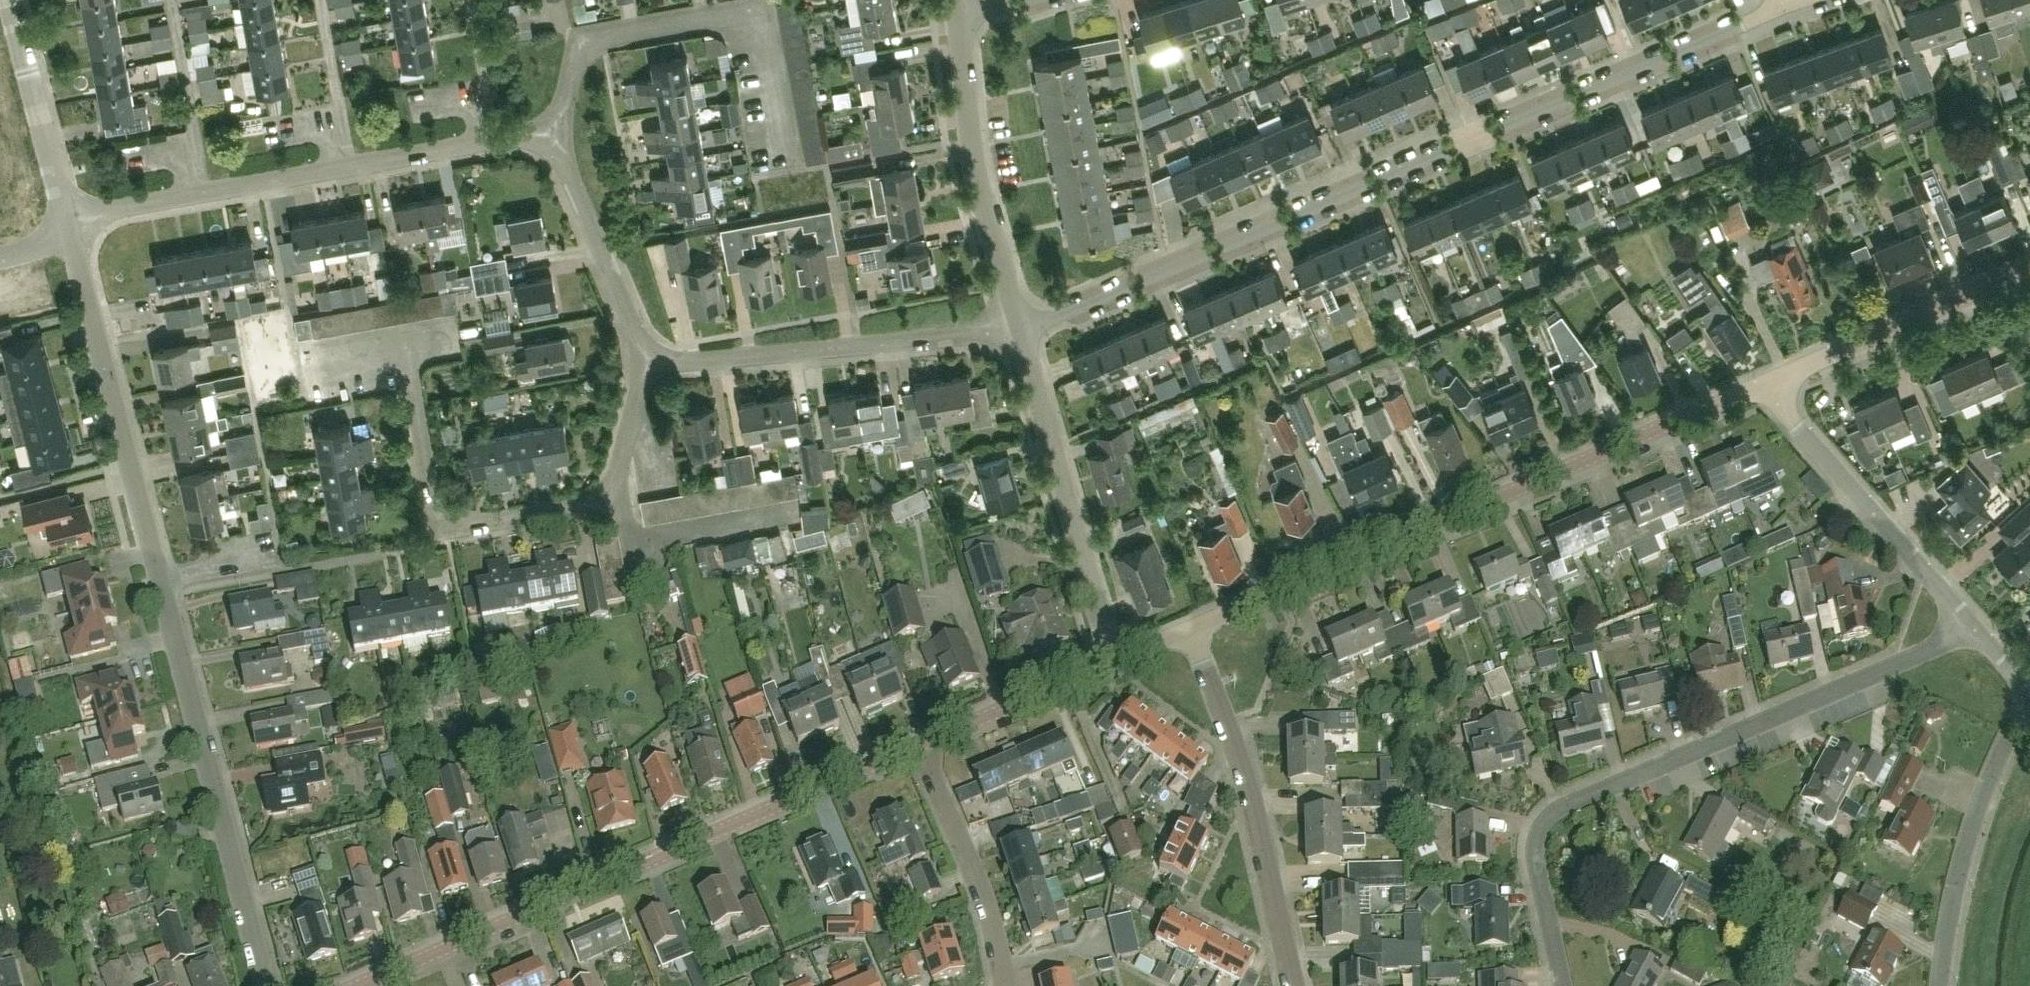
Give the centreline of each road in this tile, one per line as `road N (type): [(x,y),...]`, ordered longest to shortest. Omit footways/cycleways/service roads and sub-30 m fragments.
road 1 (residential): [(1017,329),(1783,7)]
road 2 (residential): [(1563,985),(1535,858),(1543,824),(1557,811),(1931,649),(1965,622)]
road 3 (residential): [(1192,633),(1761,385)]
road 4 (residential): [(358,984),(922,745)]
road 5 (residential): [(548,148),(579,63),(594,45),(752,12),(776,157)]
road 6 (residential): [(268,985),(160,582)]
road 7 (residential): [(1941,985),(1955,901),(2021,700),(2016,679),(1965,622)]
road 8 (residential): [(650,364),(1017,329)]
road 9 (residential): [(1294,985),(1244,770),(1192,633)]
road 10 (residential): [(405,341),(435,502),(450,524),(565,512),(605,497)]
road 11 (residential): [(1119,662),(1017,329)]
road 12 (residential): [(1017,329),(974,160),(959,21)]
road 13 (residential): [(1965,622),(1761,385)]
road 14 (residential): [(1761,385),(2029,267)]
road 15 (residential): [(1006,985),(922,745)]
road 16 (residential): [(548,148),(569,172),(650,364)]
road 17 (residential): [(131,466),(73,236)]
road 18 (residential): [(69,221),(12,0)]
road 19 (residential): [(922,745),(1119,662)]
road 20 (residential): [(605,497),(644,537),(788,517)]
road 21 (residential): [(208,196),(173,0)]
road 22 (residential): [(351,168),(322,0)]
road 23 (residential): [(351,168),(497,142)]
road 24 (residential): [(208,196),(351,168)]
road 25 (residential): [(497,142),(471,0)]
road 26 (residential): [(605,497),(618,480),(650,364)]
road 27 (residential): [(69,221),(208,196)]
road 28 (residential): [(131,466),(0,499)]
road 29 (residential): [(282,559),(160,582)]

